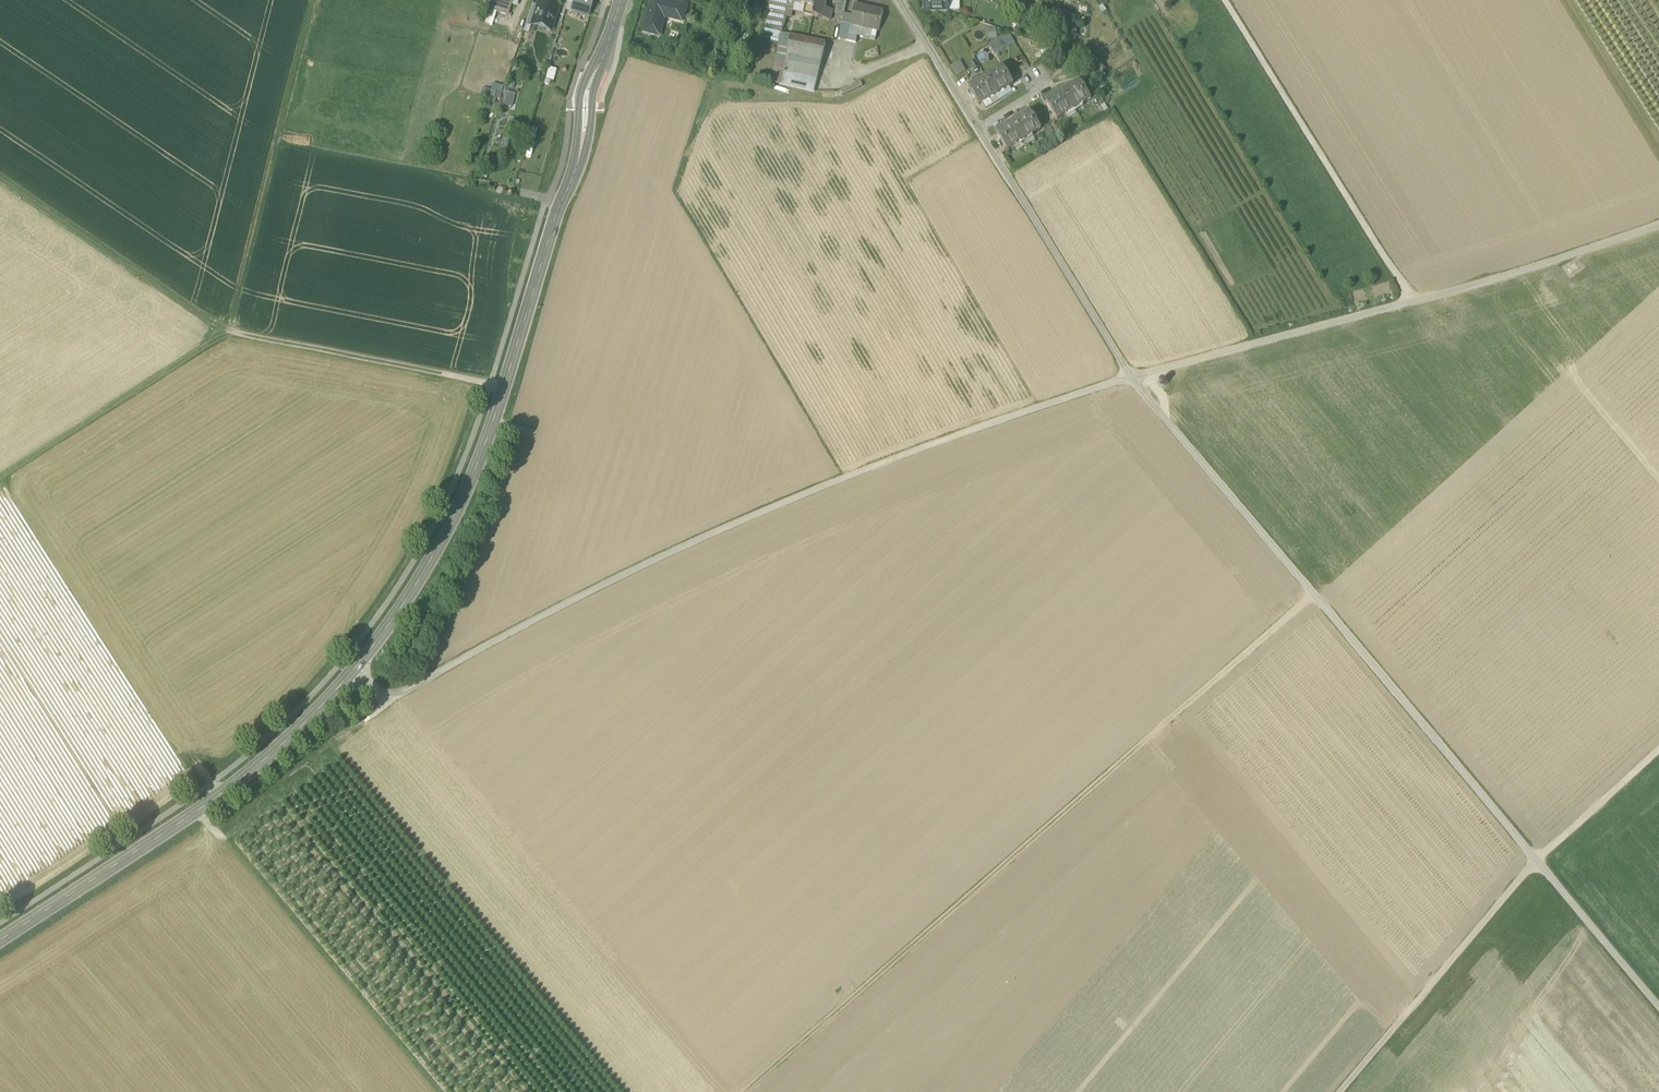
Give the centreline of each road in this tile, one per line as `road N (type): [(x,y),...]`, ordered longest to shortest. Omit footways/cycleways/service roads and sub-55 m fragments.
road 1 (track): [(340,667),(393,696),(604,583),(973,428),(1512,274),(1658,224)]
road 2 (tertiary): [(0,941),(221,795),(353,672),(400,607),(453,516),(492,426),(622,0)]
road 3 (track): [(1658,1007),(1130,378),(1006,174)]
road 4 (track): [(744,1091),(1311,594)]
road 5 (track): [(1340,1091),(1535,860),(1658,748)]
road 6 (track): [(1412,302),(1225,0)]
road 7 (track): [(312,0),(228,331)]
road 8 (residential): [(1006,174),(901,0)]

